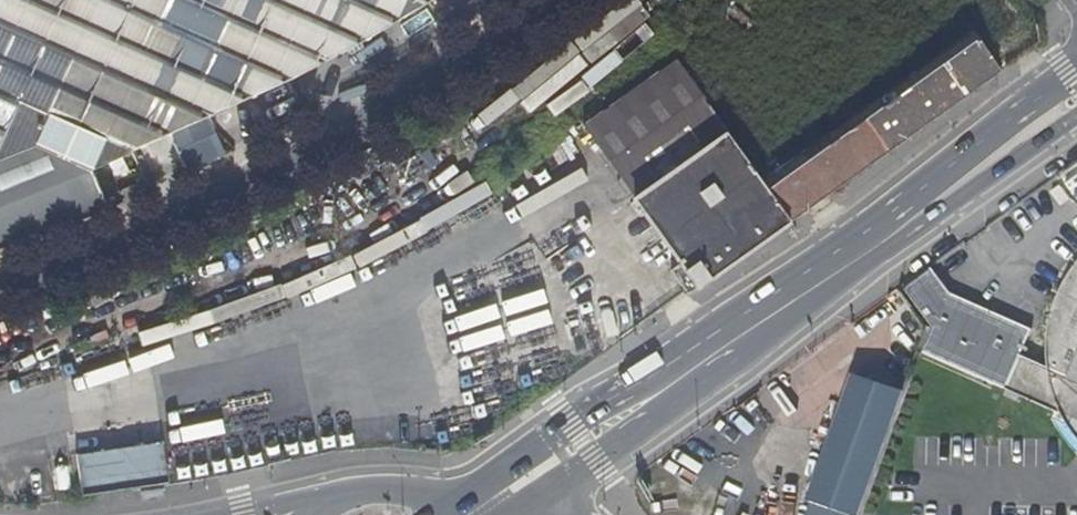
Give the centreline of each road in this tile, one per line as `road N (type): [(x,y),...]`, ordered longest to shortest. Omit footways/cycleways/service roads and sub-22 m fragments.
road 1 (primary): [(1076,69),(902,204),(449,508)]
road 2 (primary): [(513,513),(1076,117)]
road 3 (residential): [(0,282),(173,218),(324,143),(554,0)]
road 4 (secondary): [(352,494),(217,514)]

